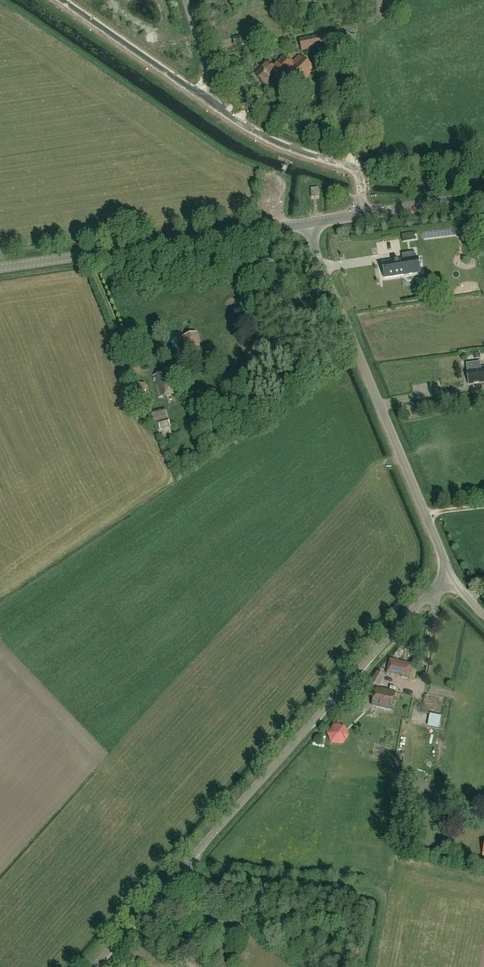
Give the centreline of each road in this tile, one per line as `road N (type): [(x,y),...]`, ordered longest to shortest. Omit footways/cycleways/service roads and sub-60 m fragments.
road 1 (unclassified): [(94,966),(436,592)]
road 2 (unclassified): [(361,214),(355,172),(238,123),(60,0)]
road 3 (unclassified): [(450,576),(311,222)]
road 4 (tertiary): [(0,268),(311,222)]
road 5 (tertiary): [(361,214),(483,198)]

